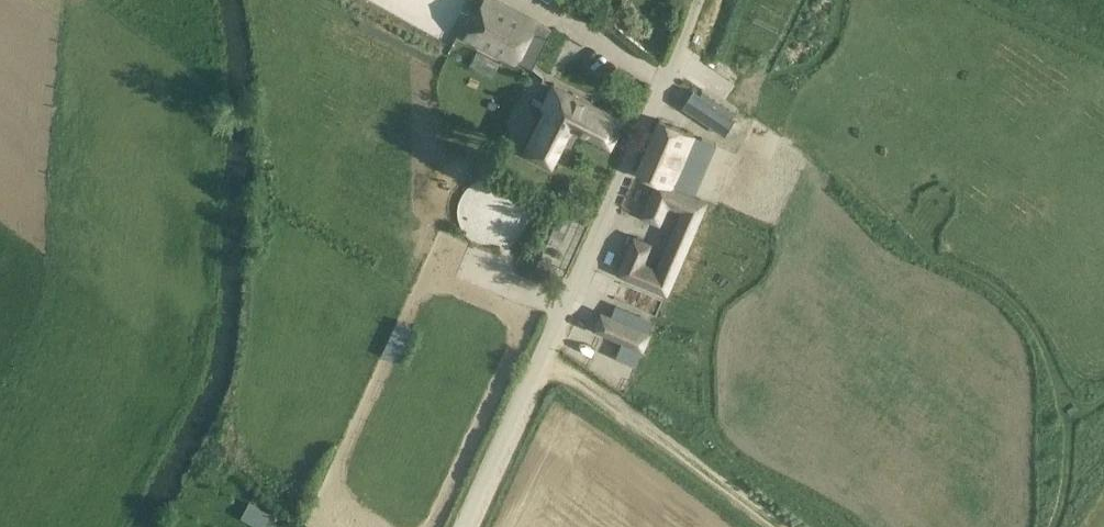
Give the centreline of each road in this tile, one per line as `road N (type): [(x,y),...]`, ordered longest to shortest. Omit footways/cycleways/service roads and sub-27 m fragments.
road 1 (unclassified): [(467,526),(705,0)]

